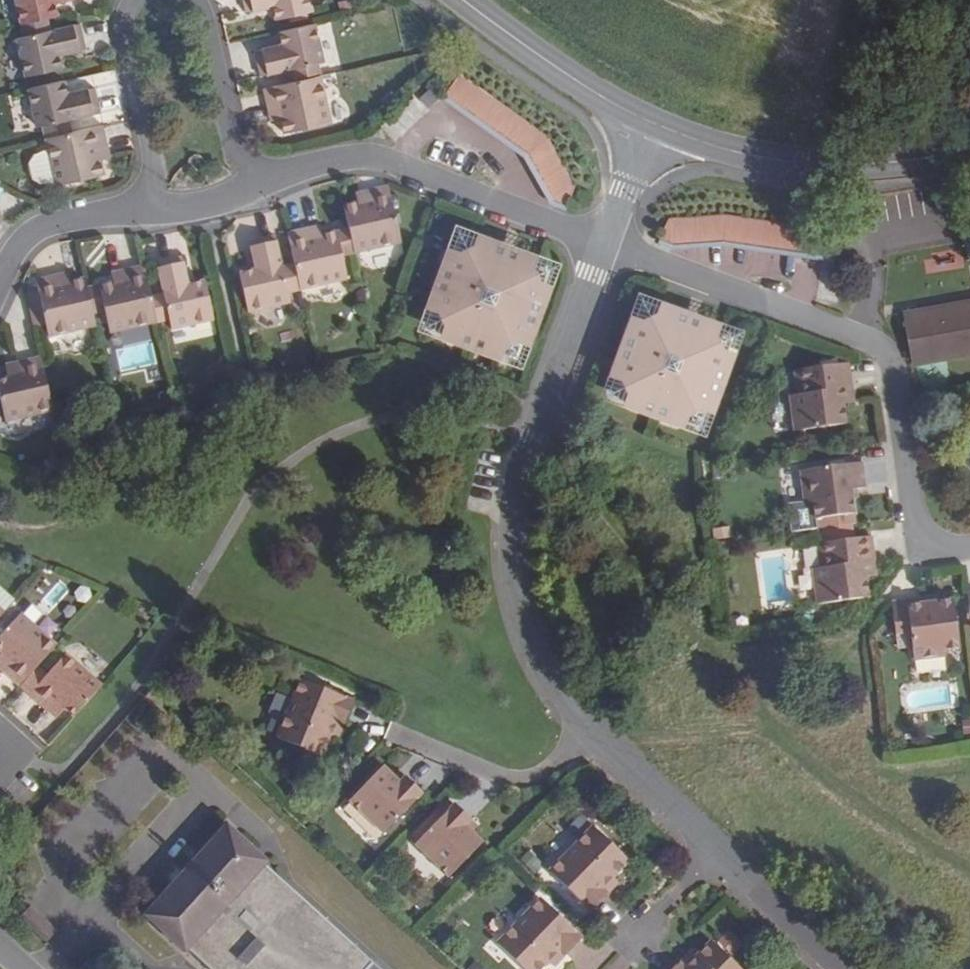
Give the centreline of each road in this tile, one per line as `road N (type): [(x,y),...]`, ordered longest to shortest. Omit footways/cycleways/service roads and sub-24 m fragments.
road 1 (residential): [(969,547),(927,541),(908,516),(893,375),(867,342),(601,244)]
road 2 (unclassified): [(601,244),(529,442),(507,547),(516,626),(535,670),(579,734)]
road 3 (residential): [(250,178),(356,156),(601,244)]
road 4 (tertiary): [(651,124),(759,162),(842,172),(926,166),(969,152)]
road 5 (tertiary): [(453,0),(585,91),(651,124)]
road 6 (residential): [(127,0),(119,30),(149,169),(144,204)]
road 7 (residential): [(579,734),(533,780),(403,734)]
road 8 (residential): [(250,178),(229,151),(195,11),(184,0)]
road 9 (unclassified): [(579,734),(706,856)]
road 10 (residential): [(0,269),(9,250),(39,226),(144,204)]
road 11 (unclassified): [(706,856),(823,968)]
road 12 (unclassified): [(651,124),(601,244)]

